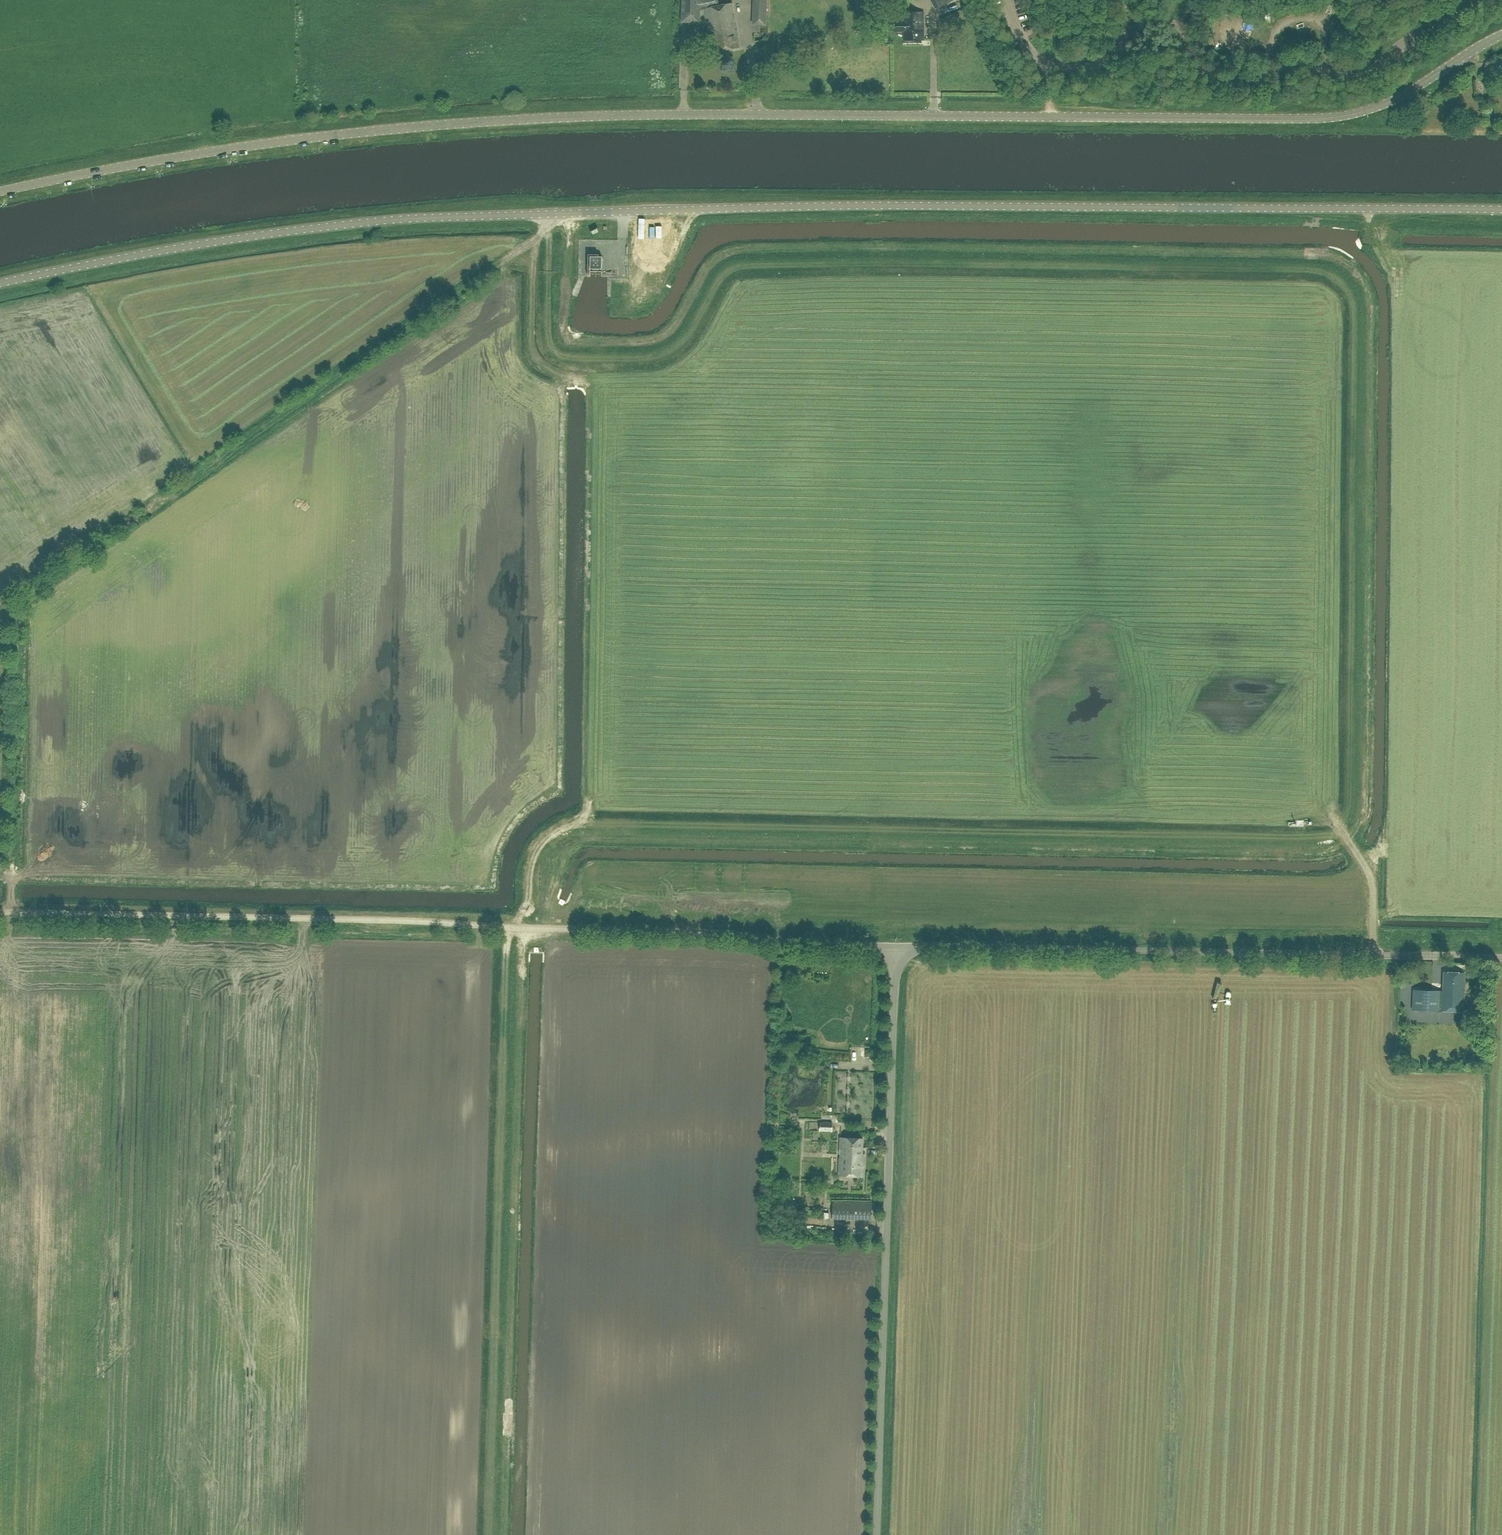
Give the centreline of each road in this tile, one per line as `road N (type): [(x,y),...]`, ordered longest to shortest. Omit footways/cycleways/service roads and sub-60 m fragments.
road 1 (tertiary): [(1501,36),(1406,94),(1328,119),(698,112),(492,120),(334,132),(0,190)]
road 2 (tertiary): [(0,284),(246,237),(433,217),(806,206),(1501,210)]
road 3 (track): [(553,214),(523,248),(20,601),(13,620),(11,911)]
road 4 (unclassified): [(0,911),(731,933),(895,946)]
road 5 (unclassified): [(895,946),(1501,958)]
road 6 (unclassified): [(876,1534),(895,946)]
road 7 (track): [(535,238),(533,346),(547,366),(580,374)]

